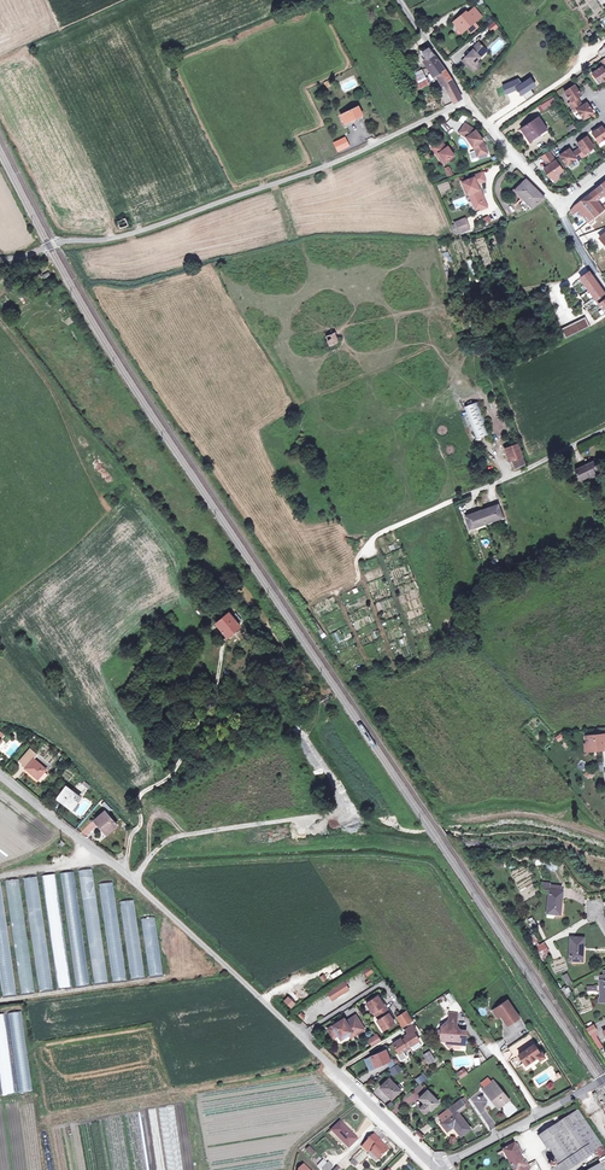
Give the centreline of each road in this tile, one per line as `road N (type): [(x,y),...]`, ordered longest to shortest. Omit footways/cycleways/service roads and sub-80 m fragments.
road 1 (unclassified): [(437,1169),(137,874),(0,767)]
road 2 (unclassified): [(0,258),(141,231),(274,185),(469,100)]
road 3 (unclassified): [(604,428),(376,535),(355,562),(356,583),(334,592)]
road 4 (track): [(137,874),(169,835),(195,826),(352,808),(310,736)]
road 5 (track): [(223,654),(204,718),(168,777),(139,798),(140,823),(126,865)]
road 6 (residential): [(469,100),(558,203)]
road 7 (unclassified): [(469,100),(401,0)]

